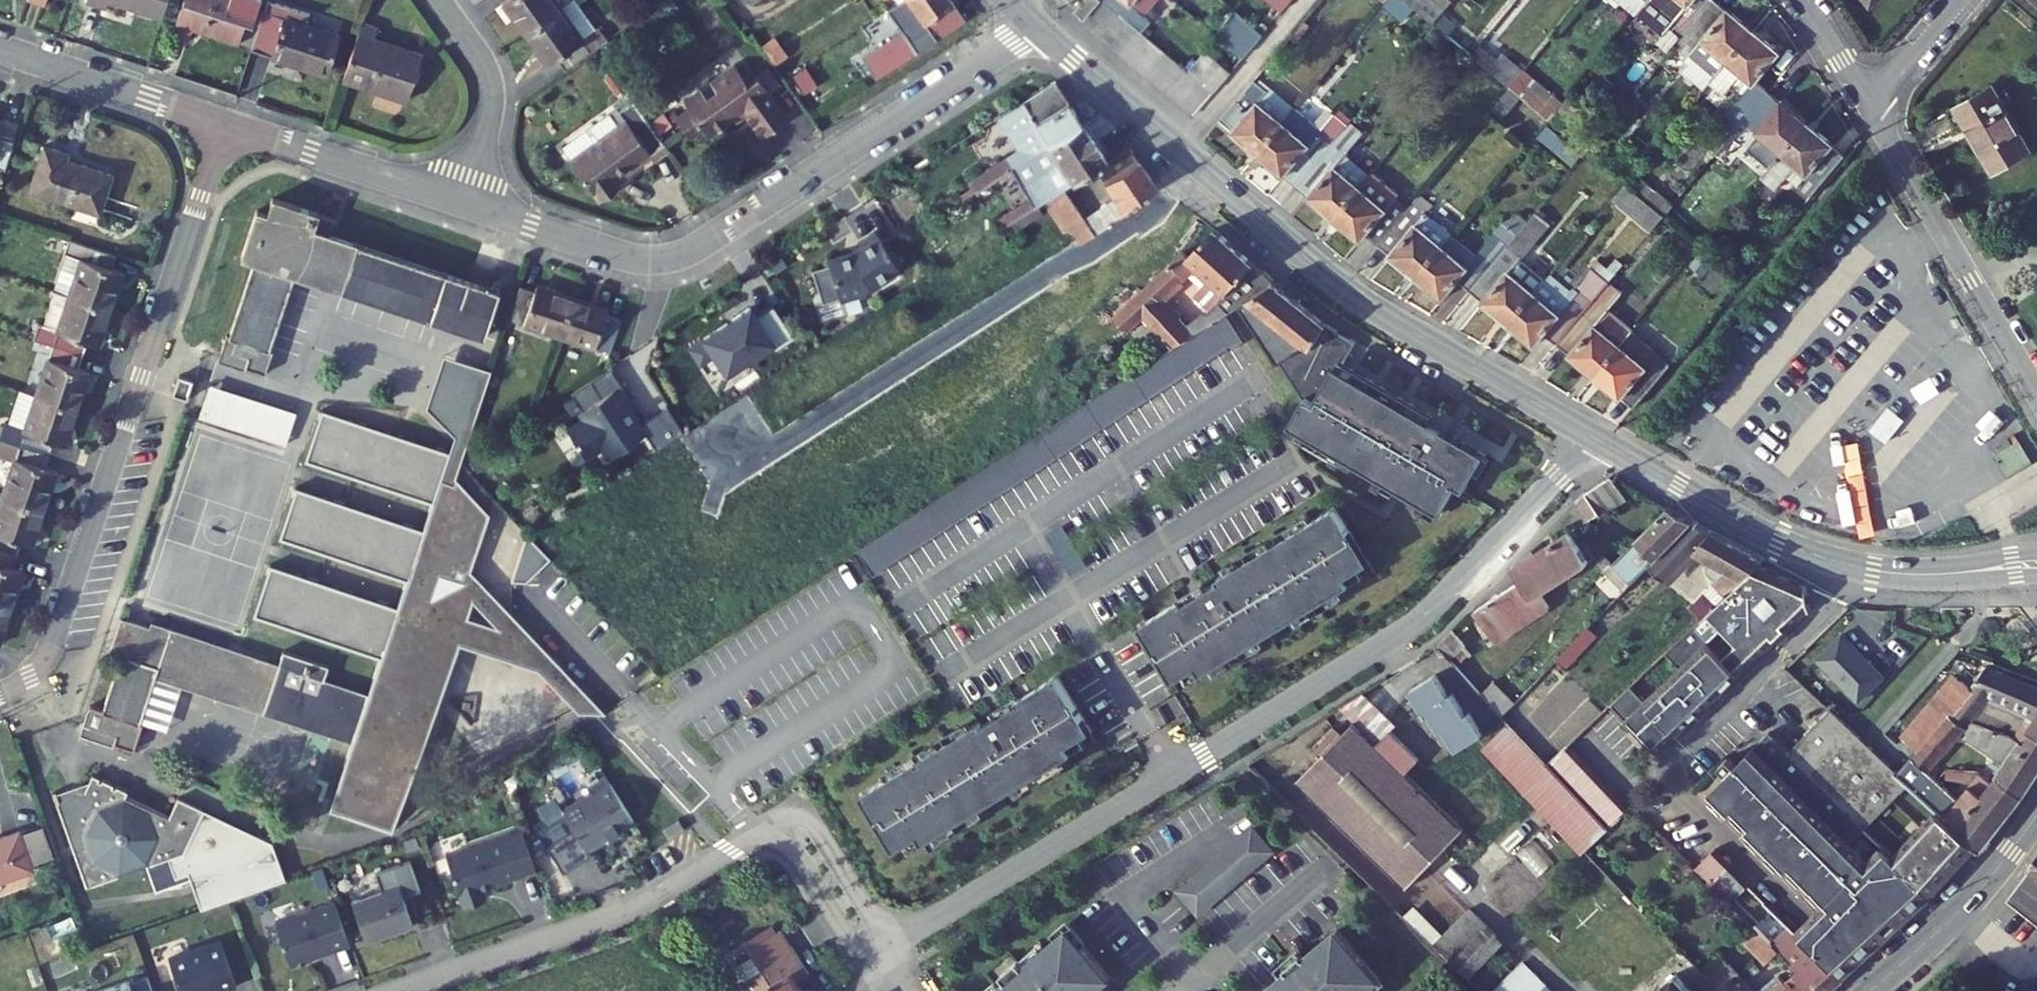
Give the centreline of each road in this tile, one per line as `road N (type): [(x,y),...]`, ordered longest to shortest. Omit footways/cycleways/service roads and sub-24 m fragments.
road 1 (residential): [(892,947),(1430,611),(1591,436)]
road 2 (tertiary): [(1591,436),(1350,293),(1034,26)]
road 3 (residential): [(1034,26),(678,257),(631,259),(465,204)]
road 4 (residential): [(0,694),(32,675),(51,647),(222,124)]
road 5 (residential): [(1882,982),(1676,788),(1669,767),(1830,607),(1851,566)]
road 6 (residential): [(772,824),(630,909),(396,990)]
road 7 (residential): [(2036,393),(1869,108)]
road 8 (tertiary): [(1851,566),(1777,542),(1591,436)]
road 9 (residential): [(465,204),(222,124)]
road 10 (residential): [(222,124),(0,50)]
road 11 (tertiary): [(2036,813),(1967,903),(1882,982)]
road 12 (residential): [(465,204),(492,84),(439,0)]
road 13 (residential): [(892,947),(804,805),(772,824)]
road 14 (residential): [(772,824),(861,966),(892,947)]
road 15 (residential): [(1960,0),(1869,108)]
road 16 (residential): [(1869,108),(1802,0)]

